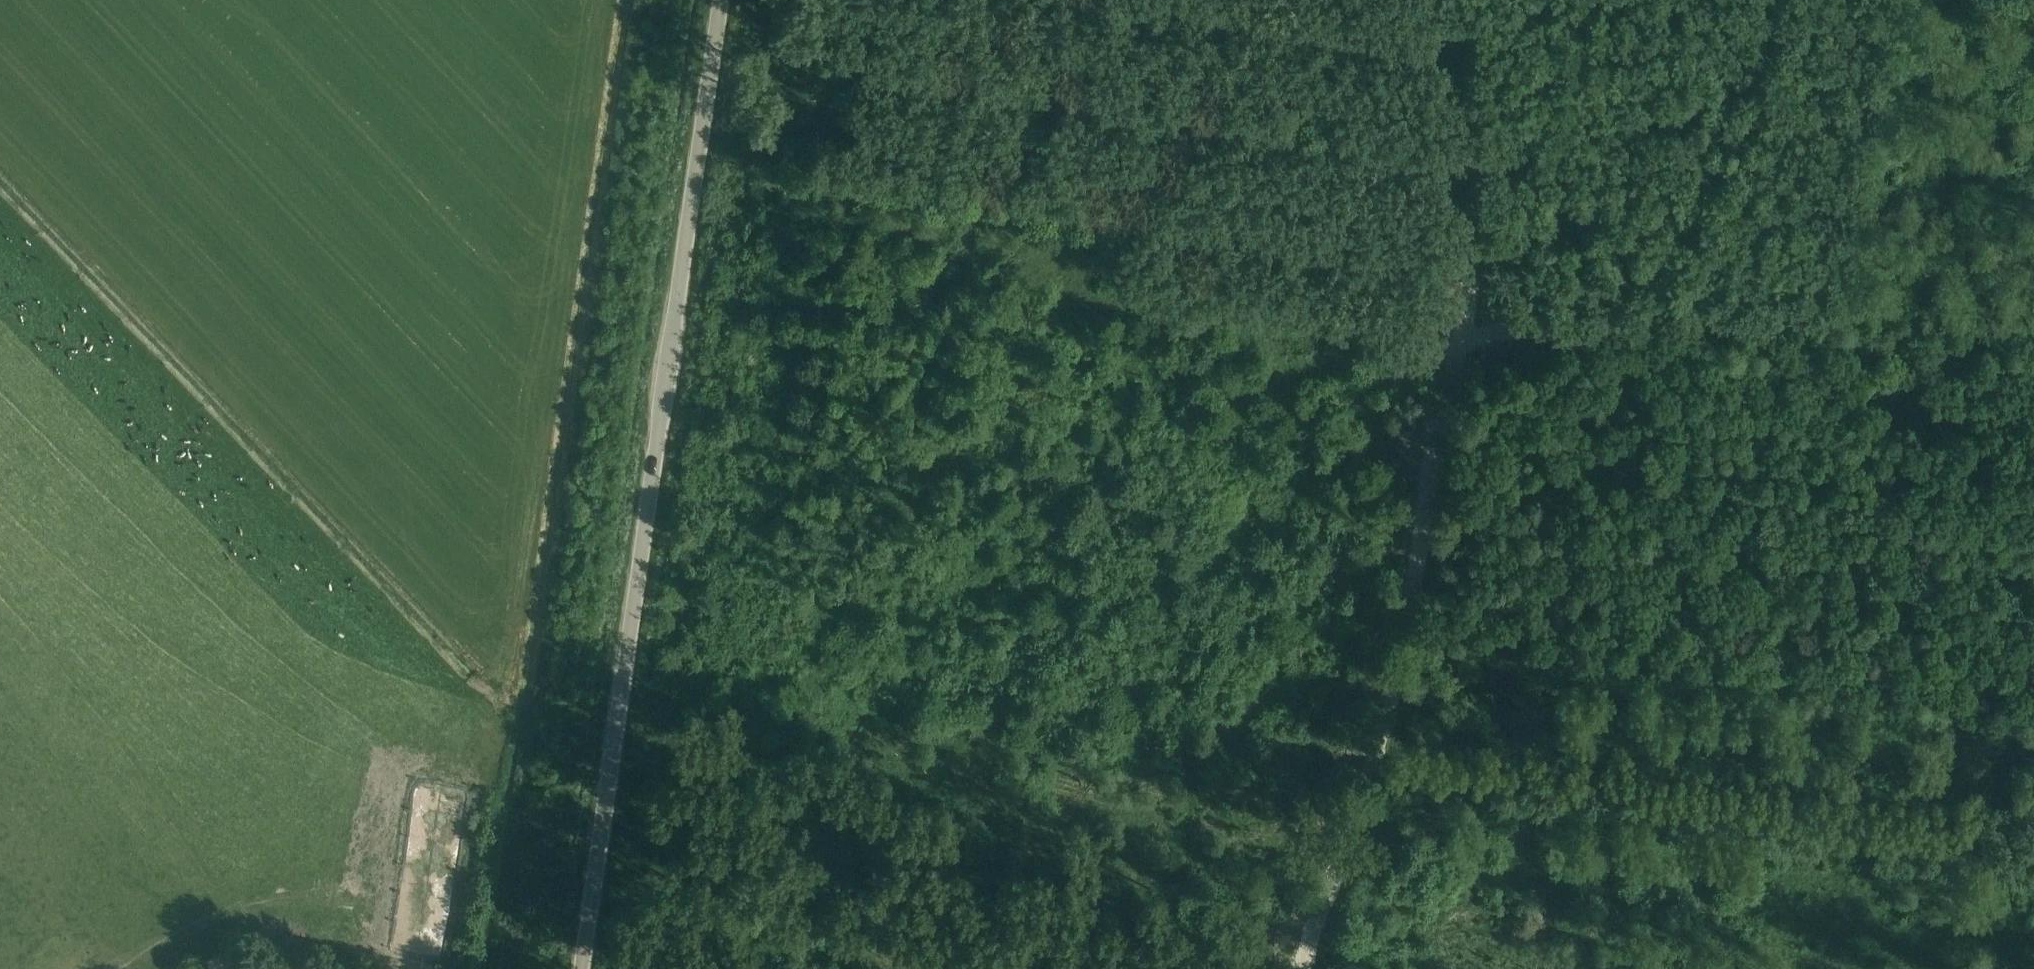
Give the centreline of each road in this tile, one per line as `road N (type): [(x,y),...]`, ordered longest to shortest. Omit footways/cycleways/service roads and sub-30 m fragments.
road 1 (tertiary): [(588,968),(729,0)]
road 2 (track): [(1505,313),(1817,277),(2033,272)]

